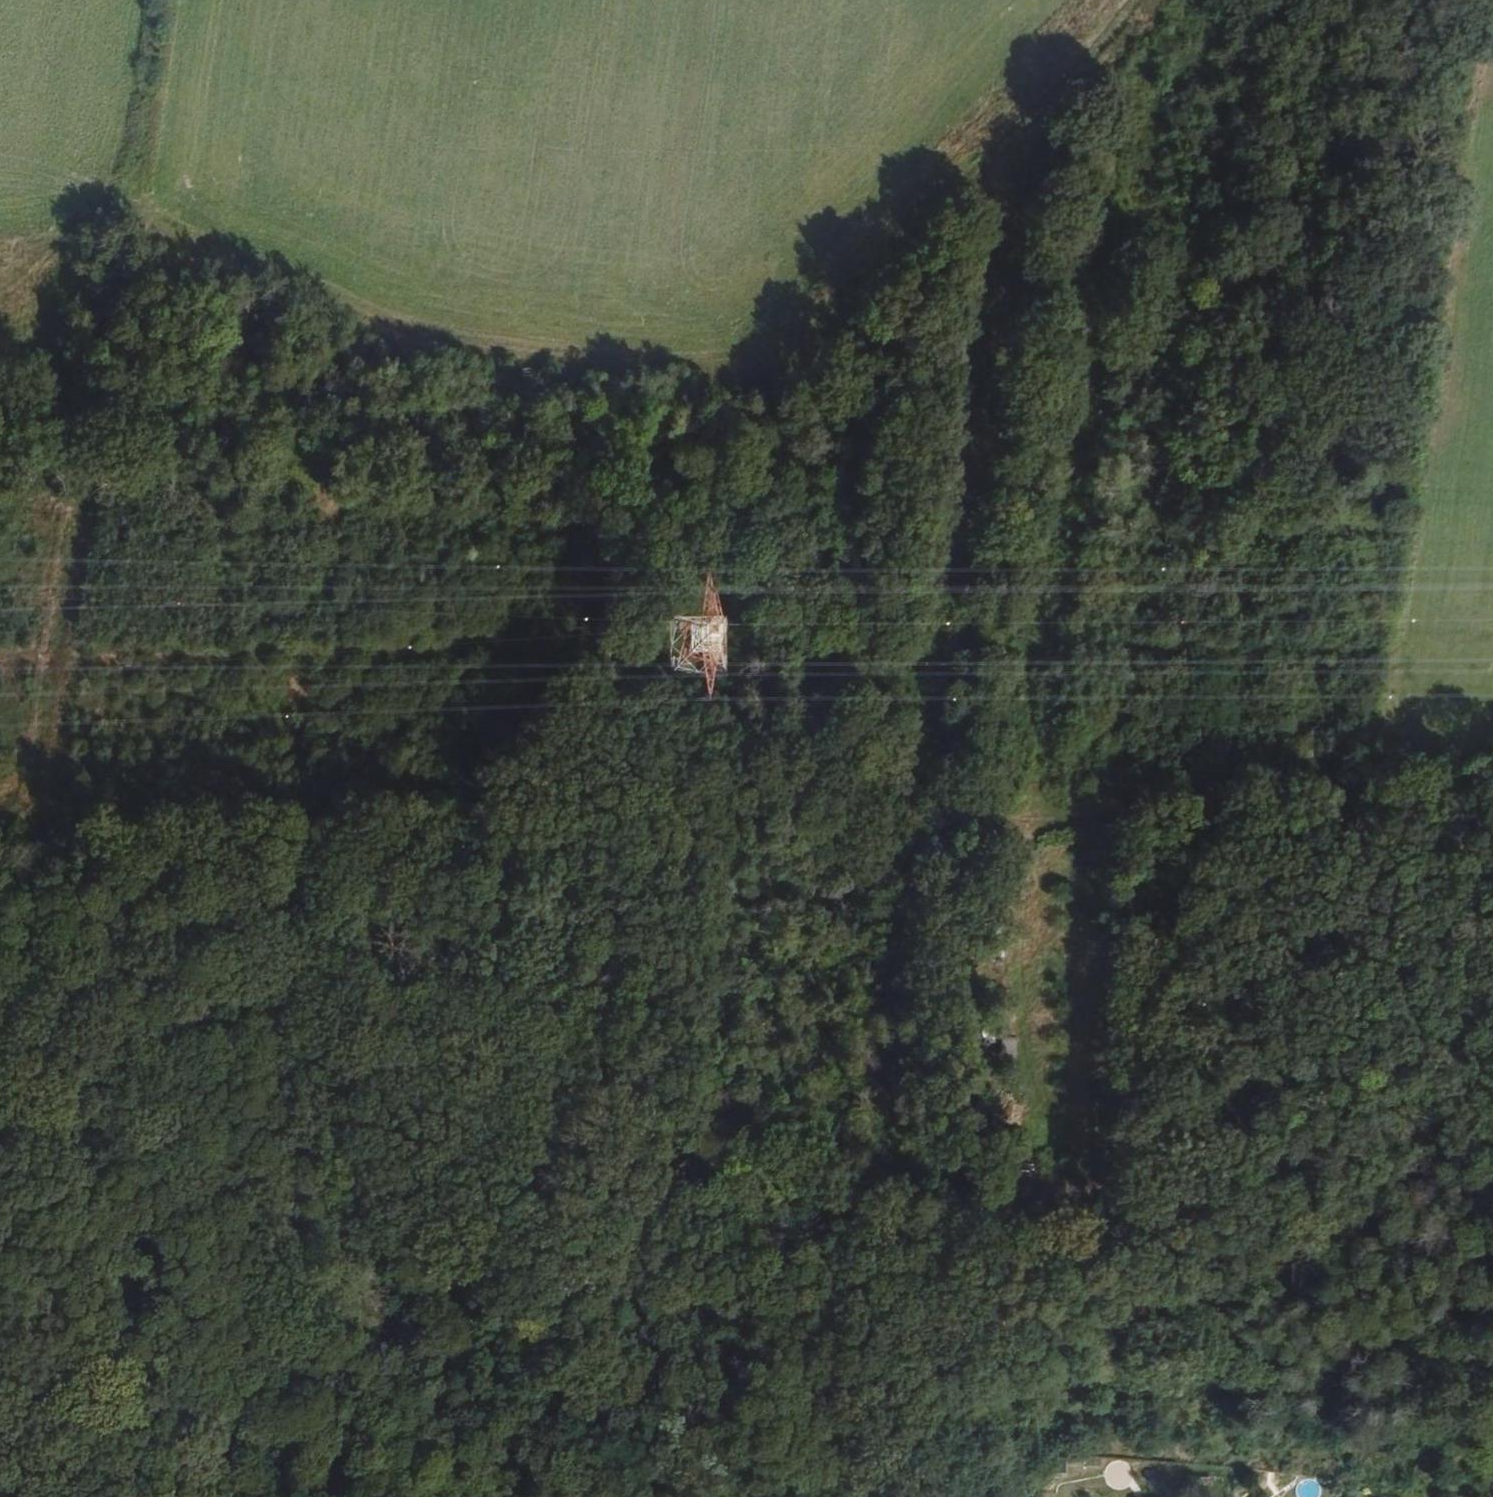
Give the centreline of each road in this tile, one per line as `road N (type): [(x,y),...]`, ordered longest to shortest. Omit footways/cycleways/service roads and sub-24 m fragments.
road 1 (track): [(1492,750),(1295,779),(1173,814),(1053,832),(938,820),(843,794),(751,752),(683,691),(606,682),(483,687),(0,666)]

